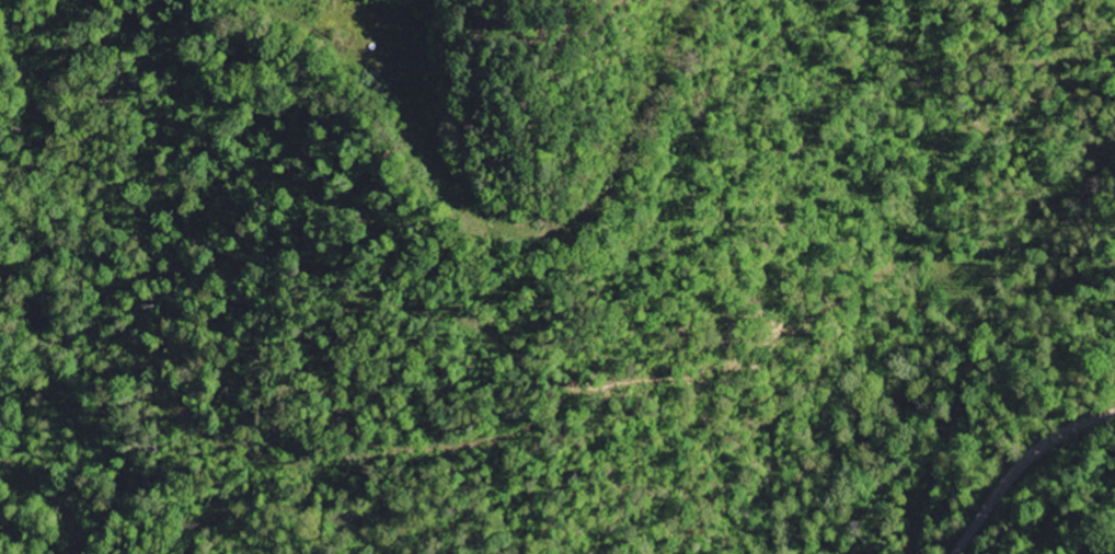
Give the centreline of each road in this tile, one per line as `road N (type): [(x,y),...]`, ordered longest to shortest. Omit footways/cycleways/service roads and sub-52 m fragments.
road 1 (track): [(955,553),(1000,482),(1051,437),(1114,417)]

